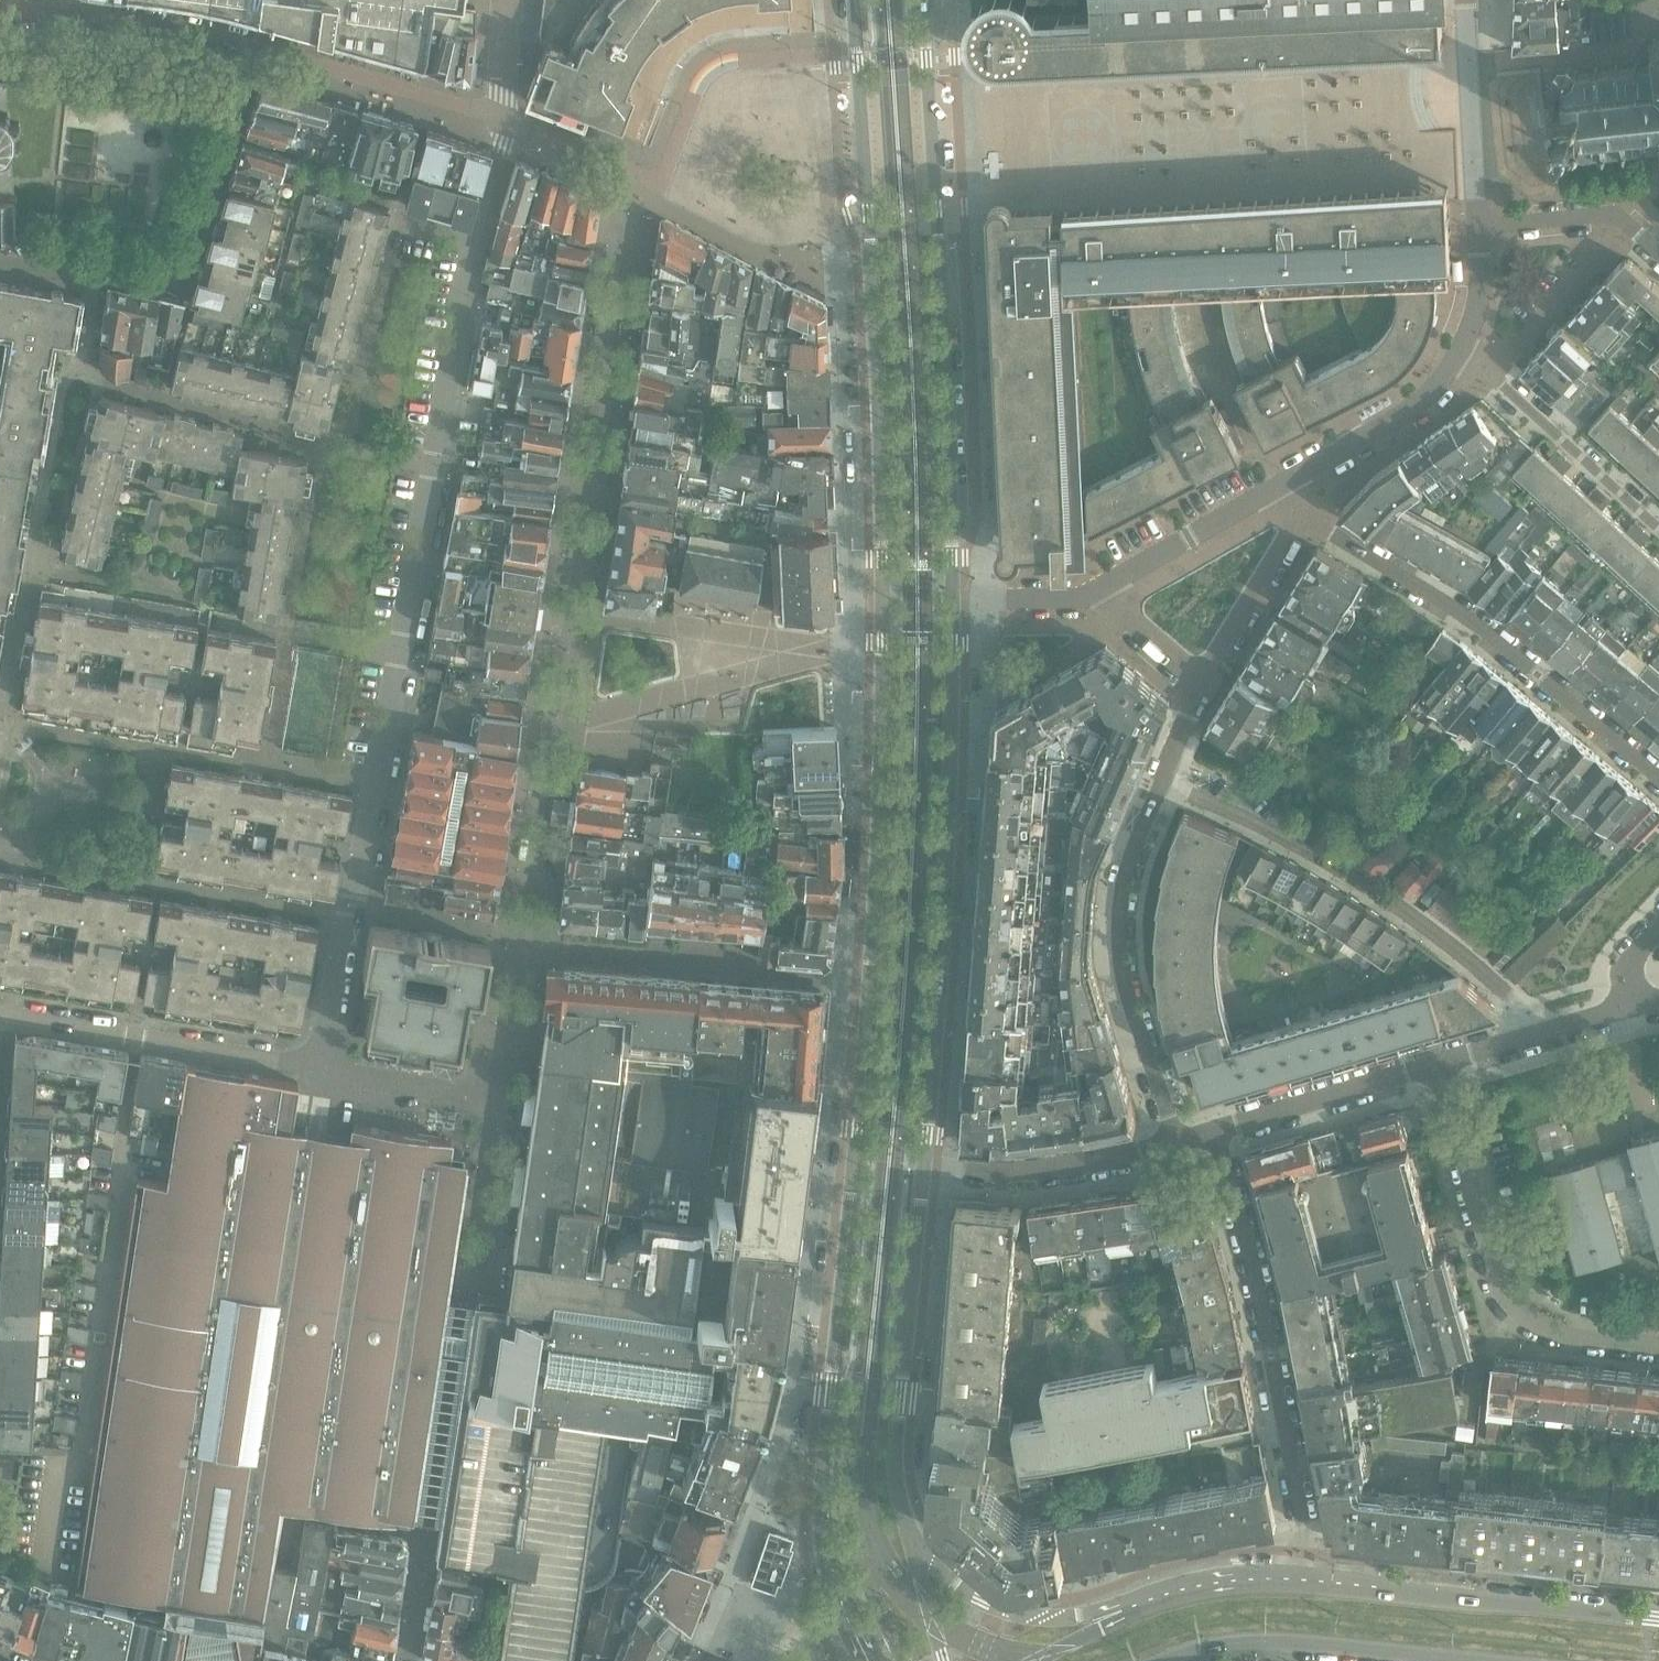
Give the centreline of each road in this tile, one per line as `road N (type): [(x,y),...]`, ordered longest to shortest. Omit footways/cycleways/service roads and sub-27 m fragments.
road 1 (secondary): [(881,601),(871,983),(821,1493),(868,1660)]
road 2 (secondary): [(855,0),(881,601)]
road 3 (secondary): [(953,600),(924,0)]
road 4 (residential): [(0,16),(252,48),(183,271),(167,281),(97,273)]
road 5 (secondary): [(923,1166),(951,759),(953,600)]
road 6 (unclassified): [(43,1559),(58,1465),(86,1468),(136,1035)]
road 7 (residential): [(1217,1133),(1254,1266),(1305,1529),(1297,1580)]
road 8 (residential): [(1163,783),(1382,893),(1510,998),(1525,1040)]
road 9 (residential): [(1302,514),(1475,623),(1658,778)]
road 10 (residential): [(1437,1066),(1504,1297),(1552,1331),(1658,1346)]
road 11 (secondary): [(918,1554),(899,1501),(894,1442),(923,1166)]
road 12 (residential): [(1177,1143),(1119,955),(1127,877),(1163,783)]
road 13 (residential): [(80,378),(434,469)]
road 14 (secondary): [(1658,1620),(1297,1580)]
road 15 (residential): [(434,469),(503,122)]
road 16 (secondary): [(1166,1660),(1252,1642),(1474,1660)]
road 17 (residential): [(359,908),(404,652)]
road 18 (residential): [(923,1166),(1047,1170),(1177,1143)]
road 19 (secondary): [(1136,1607),(1078,1616),(1011,1614),(918,1554)]
road 20 (residential): [(1277,487),(1395,414),(1468,351)]
road 21 (residential): [(1658,526),(1488,370)]
road 22 (residential): [(1217,1133),(1437,1066)]
road 23 (residential): [(1478,228),(1469,0)]
road 24 (residential): [(1277,487),(1097,589)]
road 25 (residential): [(1488,370),(1608,242),(1617,217)]
road 26 (residential): [(1206,690),(1302,514)]
road 27 (residential): [(404,652),(224,622),(222,630)]
road 28 (unclassified): [(323,1072),(136,1035)]
road 29 (residential): [(404,652),(434,469)]
road 30 (unclassified): [(500,1101),(323,1072)]
road 31 (unclassified): [(323,1072),(359,908)]
road 32 (unclassified): [(500,1101),(529,938)]
road 33 (secondary): [(1297,1580),(1210,1585),(1136,1607)]
road 34 (residential): [(1097,589),(1206,690)]
road 35 (residential): [(953,600),(1079,599),(1097,589)]
road 36 (residential): [(1617,217),(1478,228)]
road 37 (unclassified): [(136,1035),(1,1012)]
road 38 (residential): [(1468,351),(1482,289),(1478,228)]
road 39 (residential): [(504,0),(496,75),(503,122)]

